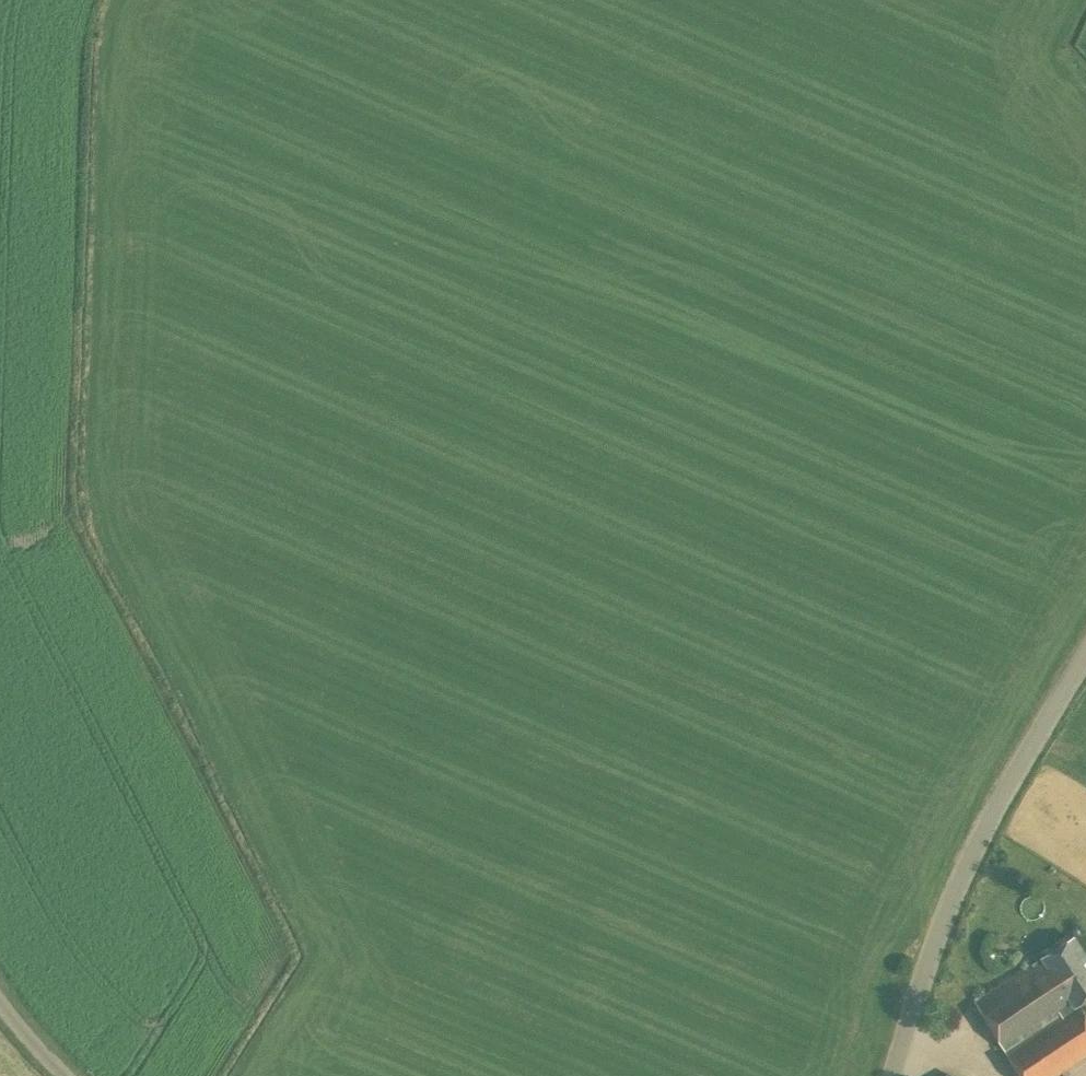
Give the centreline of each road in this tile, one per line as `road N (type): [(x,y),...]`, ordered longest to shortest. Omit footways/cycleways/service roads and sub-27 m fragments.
road 1 (tertiary): [(896,1075),(939,936),(1002,795),(1085,657)]

